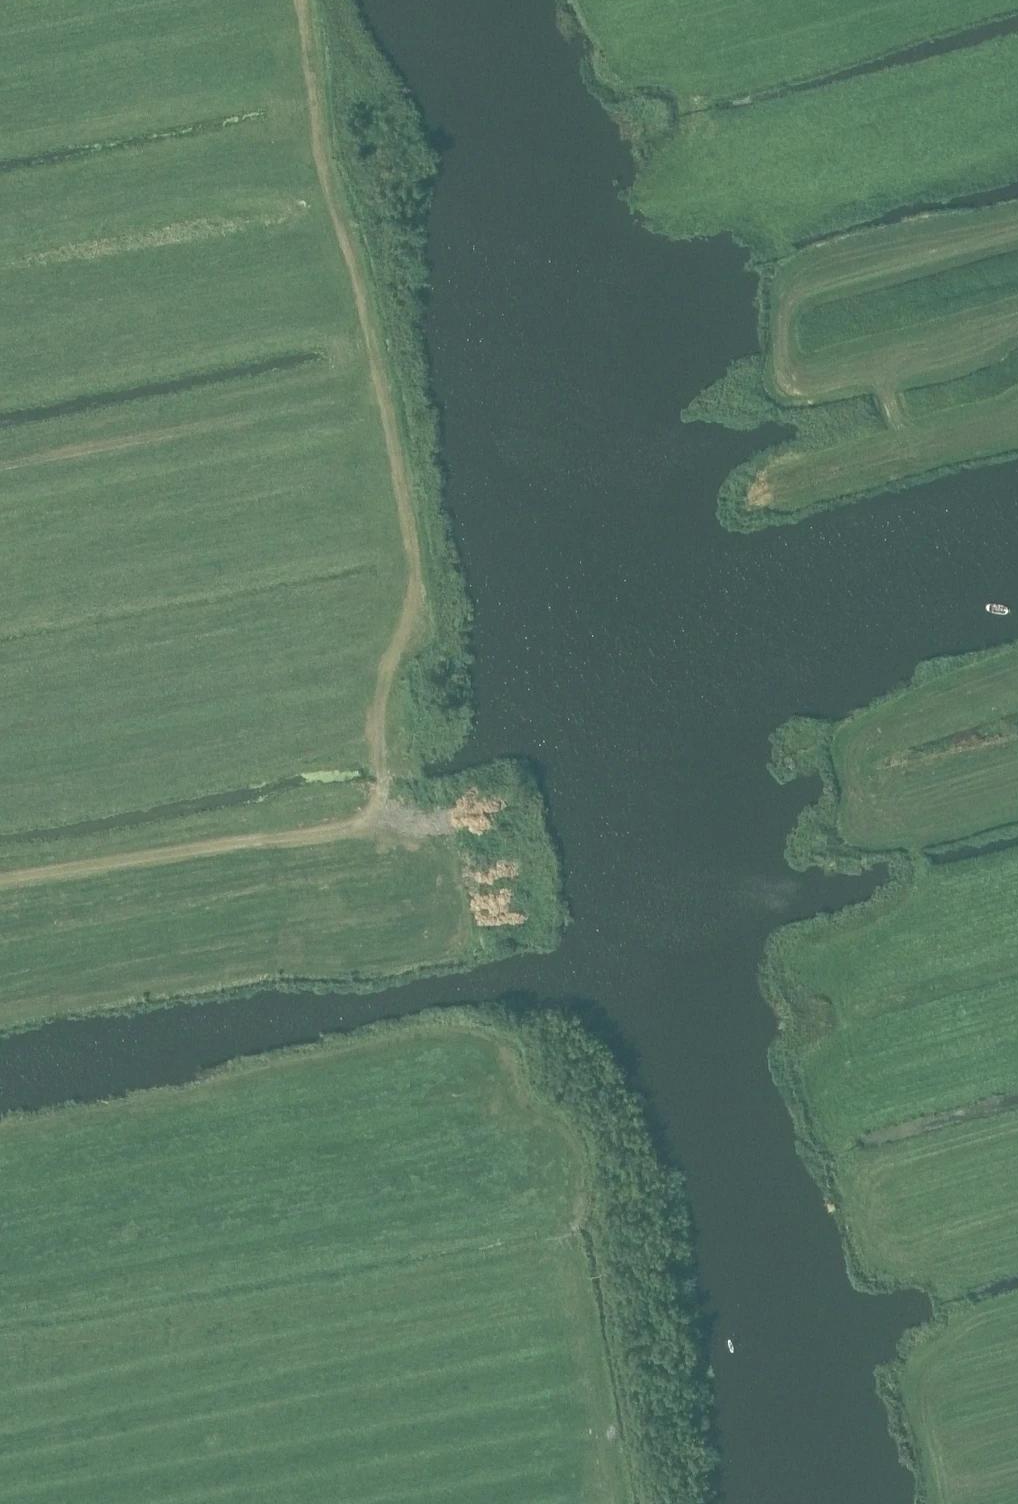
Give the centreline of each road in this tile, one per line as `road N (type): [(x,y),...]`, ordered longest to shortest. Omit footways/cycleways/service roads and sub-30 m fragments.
road 1 (track): [(299,0),(313,137),(349,243),(417,573),(379,711),(385,822),(234,840),(0,886)]

